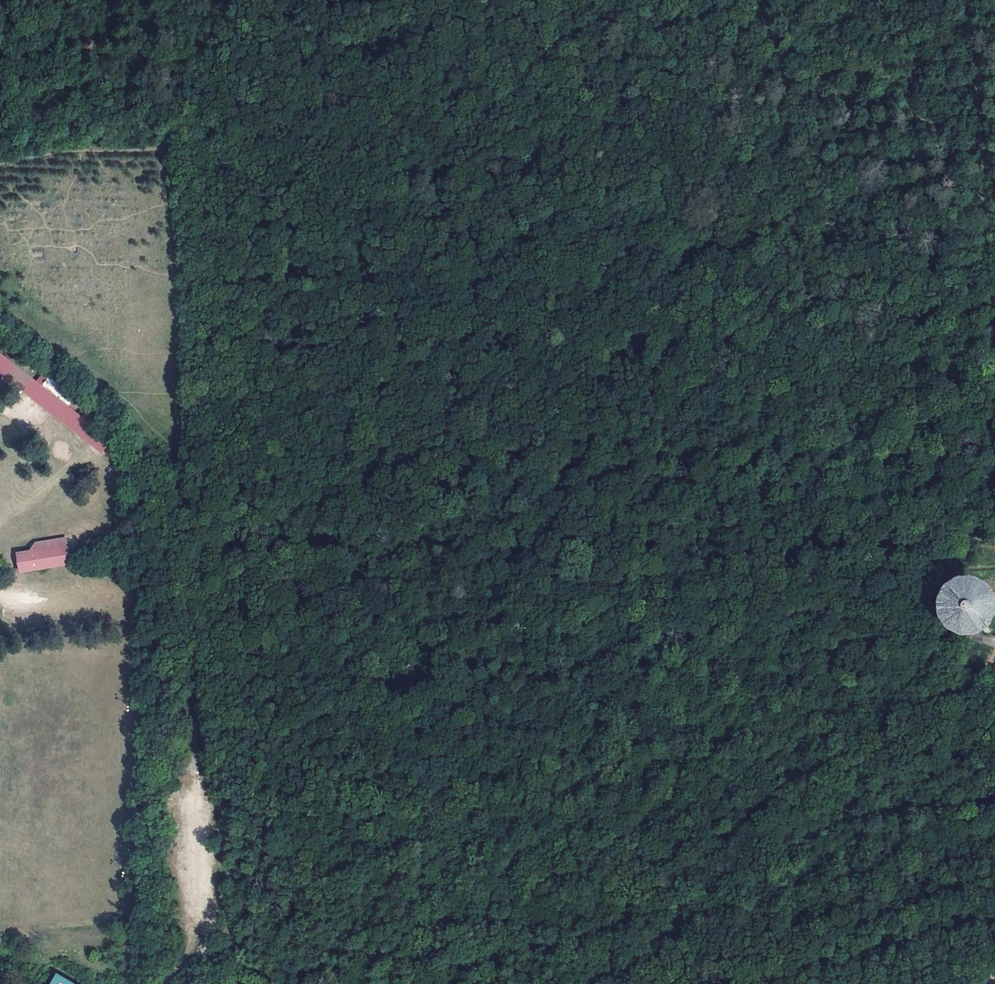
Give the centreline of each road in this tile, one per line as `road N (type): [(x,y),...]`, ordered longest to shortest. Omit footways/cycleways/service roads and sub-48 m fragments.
road 1 (track): [(994,328),(973,0)]
road 2 (track): [(161,983),(188,939),(194,746)]

